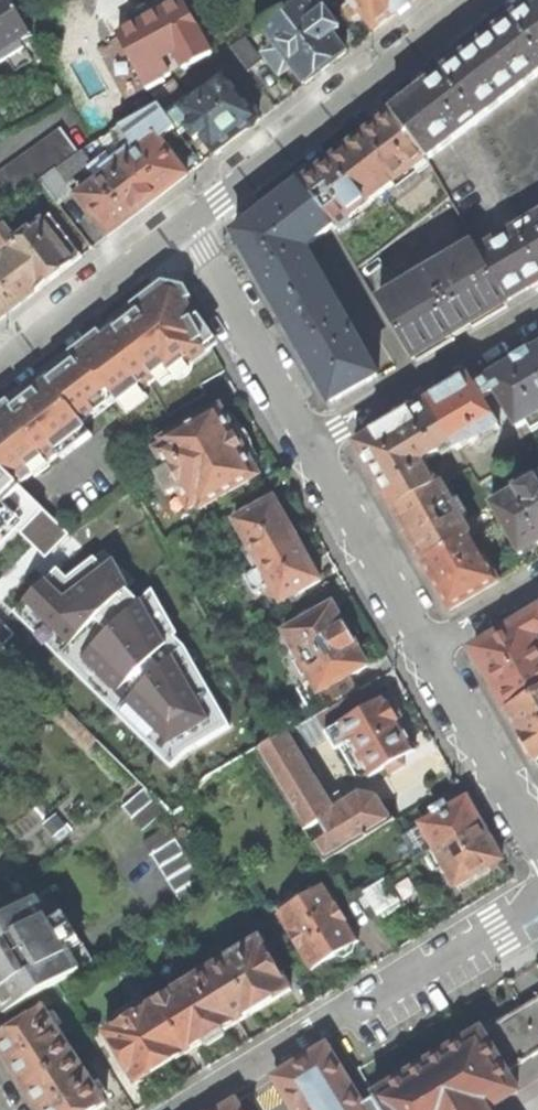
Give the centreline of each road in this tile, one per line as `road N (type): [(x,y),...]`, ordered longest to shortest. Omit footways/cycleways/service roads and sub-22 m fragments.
road 1 (residential): [(537,905),(354,1014),(324,1017),(174,1109)]
road 2 (residential): [(189,222),(478,0)]
road 3 (residential): [(537,314),(315,446)]
road 4 (residential): [(189,222),(315,446)]
road 5 (residential): [(0,369),(189,222)]
road 6 (residential): [(315,446),(430,651)]
road 7 (residential): [(430,651),(537,849)]
road 8 (residential): [(537,586),(430,651)]

